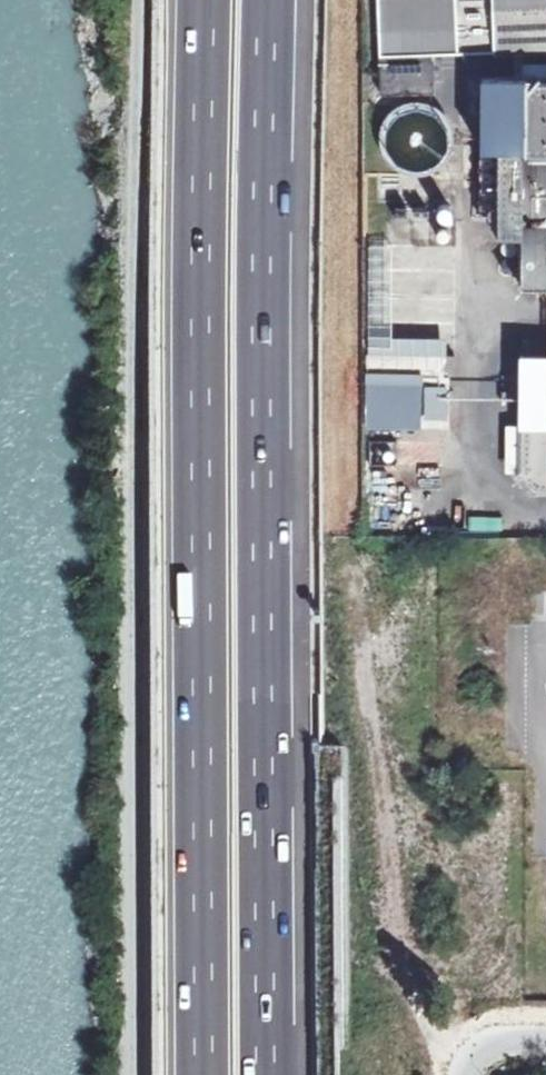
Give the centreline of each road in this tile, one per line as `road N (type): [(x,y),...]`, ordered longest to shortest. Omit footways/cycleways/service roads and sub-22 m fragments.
road 1 (motorway): [(269,1074),(263,435),(270,0)]
road 2 (motorway): [(197,0),(194,1074)]
road 3 (track): [(135,1074),(133,0)]

